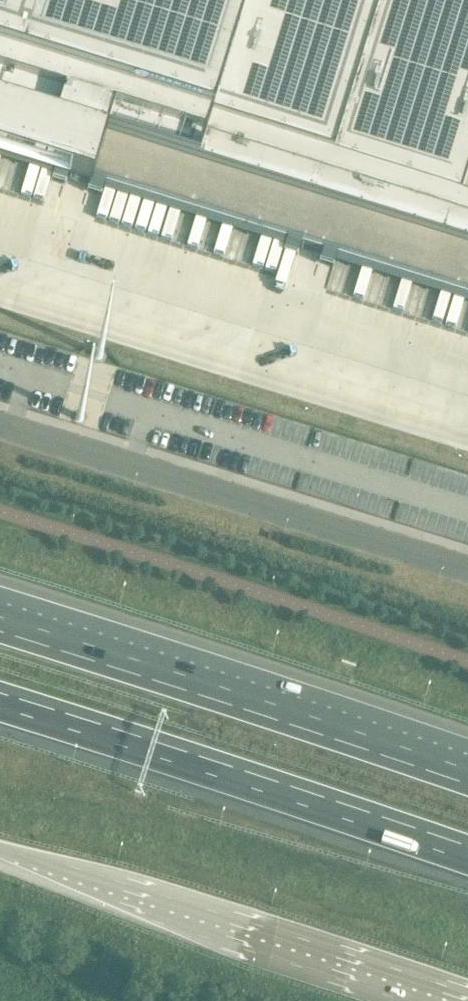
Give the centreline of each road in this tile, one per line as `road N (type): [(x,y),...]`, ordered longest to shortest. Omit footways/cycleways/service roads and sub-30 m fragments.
road 1 (motorway): [(0,700),(467,854)]
road 2 (motorway): [(467,770),(0,618)]
road 3 (unclassified): [(467,574),(0,427)]
road 4 (motorway): [(0,851),(466,1000)]

